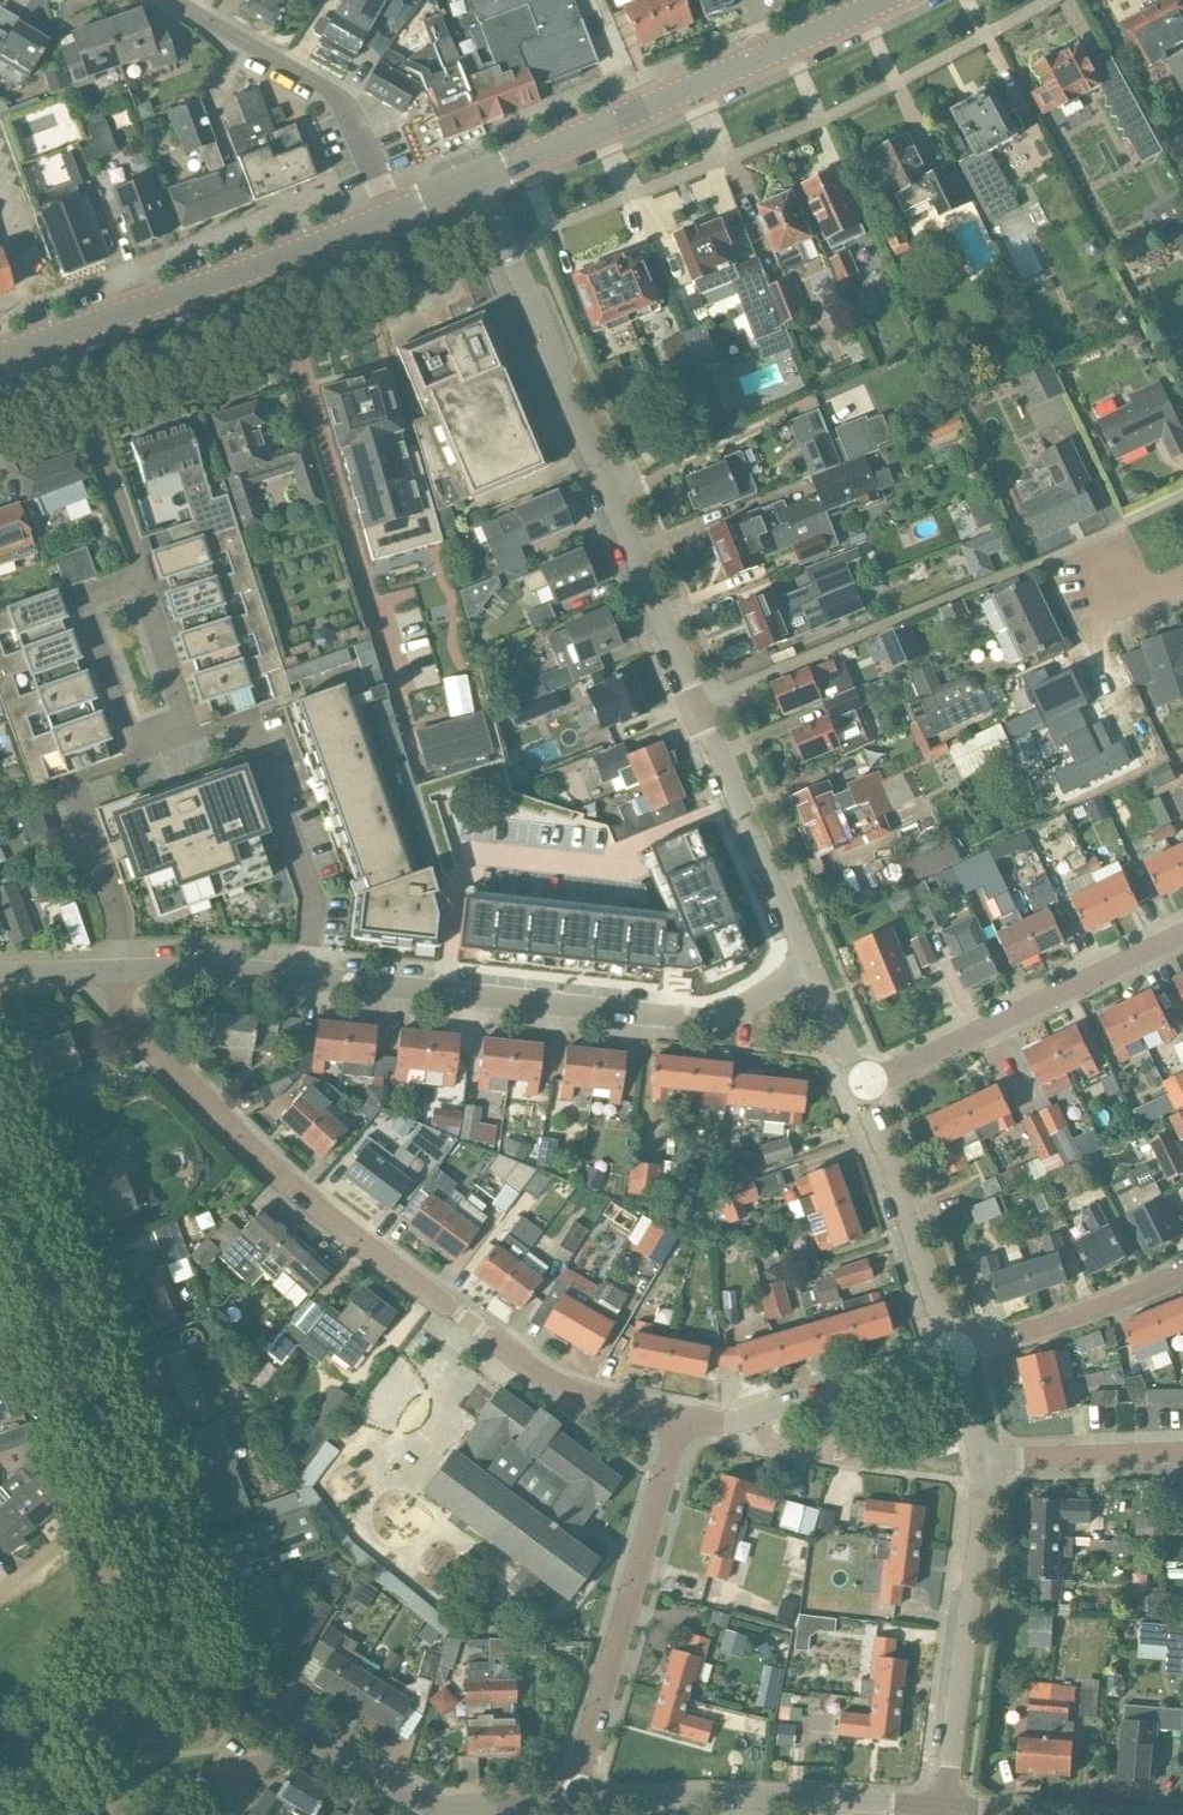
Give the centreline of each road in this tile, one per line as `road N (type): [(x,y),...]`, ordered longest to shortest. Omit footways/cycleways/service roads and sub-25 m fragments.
road 1 (residential): [(808,971),(480,177)]
road 2 (residential): [(681,1426),(550,1382),(288,1185),(127,1021),(119,971)]
road 3 (residential): [(808,971),(726,1014),(701,1018),(301,978)]
road 4 (tertiary): [(180,1644),(0,1170)]
road 5 (tertiary): [(480,177),(886,0)]
road 6 (residential): [(578,1799),(681,1426)]
road 7 (residential): [(516,1803),(432,1806),(209,1677),(180,1644)]
road 8 (tertiary): [(51,339),(393,214)]
road 9 (residential): [(939,1809),(760,1795),(578,1799)]
road 10 (residential): [(857,1087),(1182,932)]
road 11 (residential): [(939,1809),(988,1497),(986,1460)]
road 12 (residential): [(301,978),(310,895),(246,715),(191,735)]
road 13 (residential): [(393,214),(353,111),(338,96),(170,0)]
road 14 (residential): [(955,1354),(857,1087)]
road 15 (residential): [(135,756),(72,779),(114,907),(119,971)]
road 16 (residential): [(143,578),(51,339)]
road 17 (residential): [(1182,1271),(955,1354)]
road 18 (residential): [(143,578),(82,599),(135,756)]
road 19 (tertiary): [(2,1778),(180,1644)]
road 20 (residential): [(955,1354),(760,1417)]
road 21 (residential): [(986,1460),(1182,1453)]
road 22 (residential): [(301,978),(119,971)]
road 23 (residential): [(191,735),(143,578)]
road 24 (residential): [(871,1458),(771,1443),(760,1417)]
road 25 (residential): [(857,1087),(808,971)]

